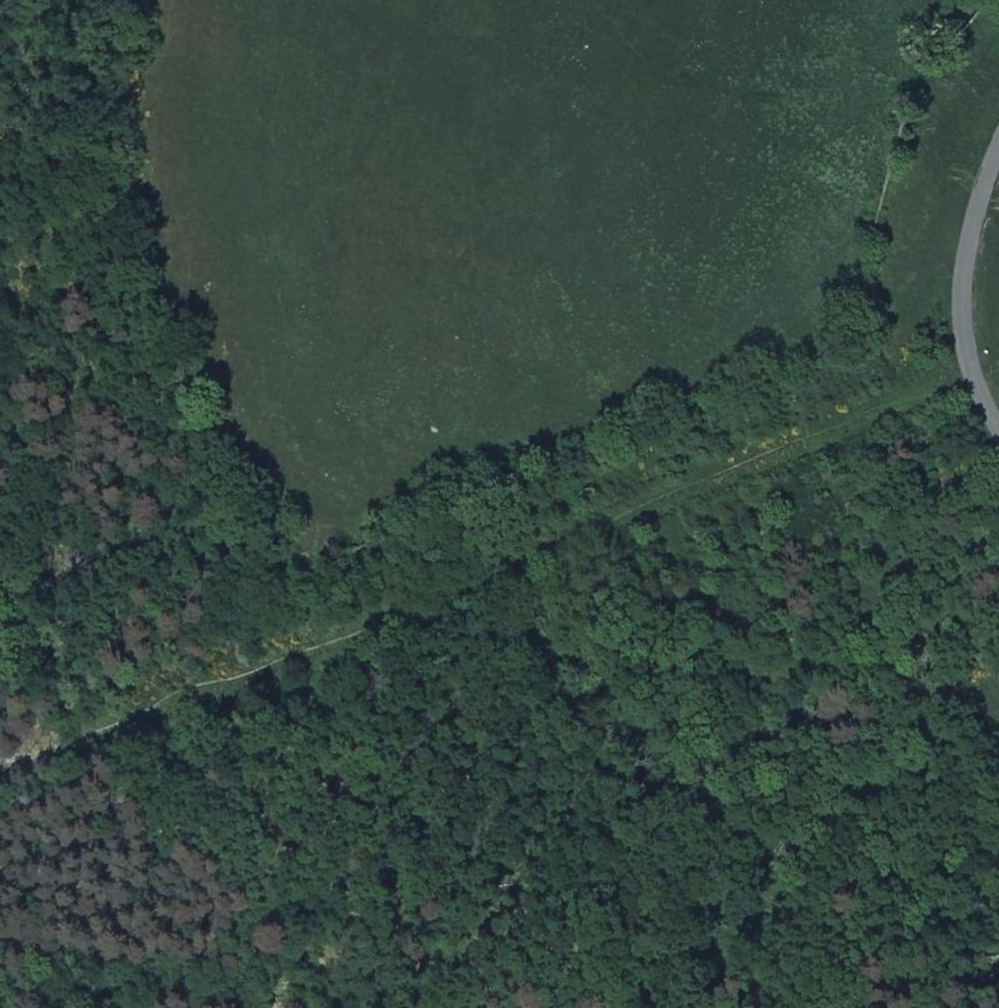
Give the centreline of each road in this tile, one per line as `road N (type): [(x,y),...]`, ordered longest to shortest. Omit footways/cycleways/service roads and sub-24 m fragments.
road 1 (residential): [(998,432),(960,348),(961,307),(998,147)]

